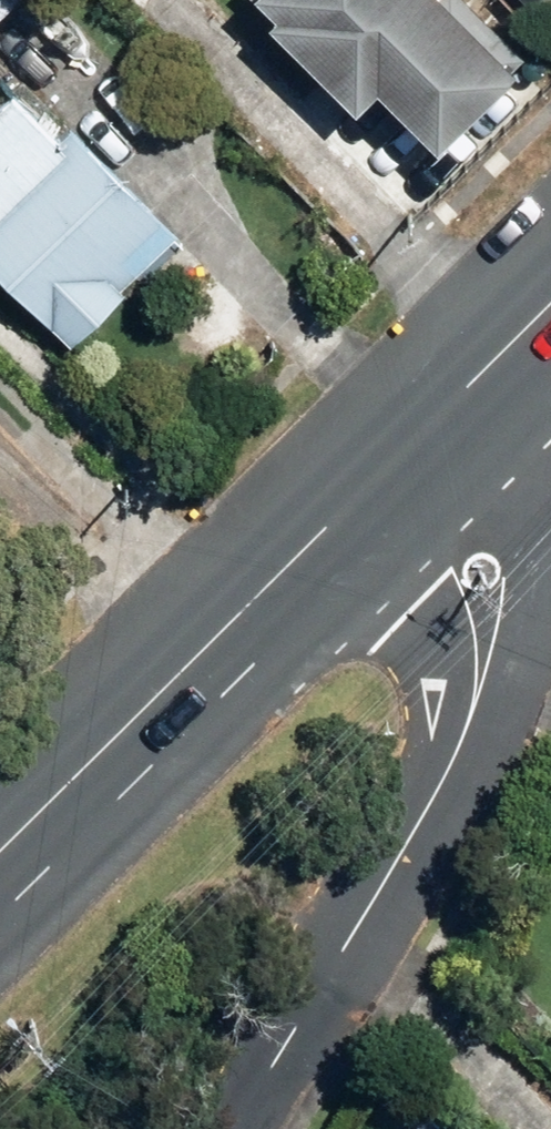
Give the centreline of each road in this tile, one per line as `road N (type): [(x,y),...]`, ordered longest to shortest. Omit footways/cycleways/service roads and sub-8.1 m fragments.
road 1 (residential): [(242,1128),(425,836),(464,744),(488,647),(489,550),(453,406)]
road 2 (secondary): [(0,851),(453,406)]
road 3 (secondary): [(453,406),(550,307)]

